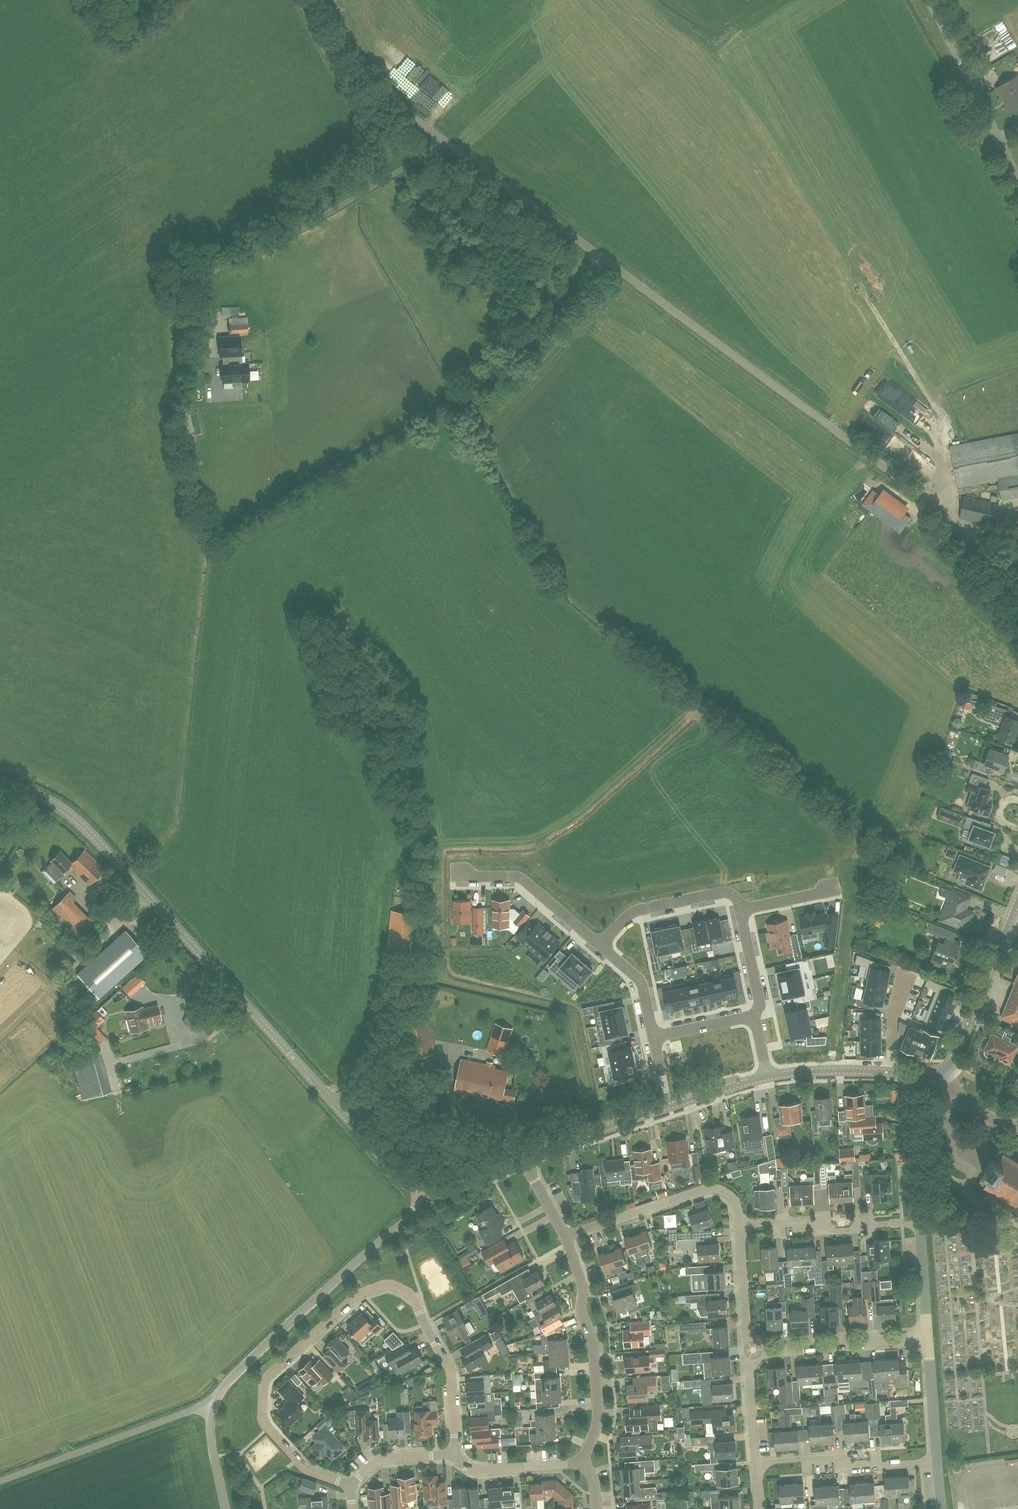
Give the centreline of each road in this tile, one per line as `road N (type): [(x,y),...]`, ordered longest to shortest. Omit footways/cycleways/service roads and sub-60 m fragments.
road 1 (unclassified): [(1017,595),(927,499),(393,101),(353,57),(322,0)]
road 2 (tertiary): [(422,1190),(392,1170),(79,822),(0,783)]
road 3 (residential): [(455,1454),(448,1365),(416,1303),(382,1286),(359,1294),(264,1384),(266,1425),(305,1470),(350,1486)]
road 4 (unclassified): [(214,1405),(254,1355),(409,1215),(422,1190)]
road 5 (tertiary): [(767,1077),(523,1158)]
road 6 (residential): [(564,1239),(593,1344),(598,1415),(585,1462)]
road 7 (unclassified): [(214,1405),(0,1483)]
road 8 (residential): [(564,1239),(716,1190),(732,1199),(739,1225)]
road 9 (unclassified): [(1017,183),(928,0)]
road 10 (tertiary): [(942,1073),(1017,900)]
road 11 (residential): [(920,1222),(849,1231),(739,1225)]
road 12 (residential): [(937,1463),(756,1463)]
road 13 (residential): [(927,1337),(748,1351)]
road 14 (residential): [(453,876),(526,881),(601,945)]
road 15 (residential): [(601,945),(638,910),(723,892),(740,909)]
road 16 (unclassified): [(916,1077),(920,1222)]
road 17 (residential): [(585,1462),(480,1471),(455,1454)]
road 18 (unclassified): [(927,1337),(937,1463)]
road 19 (residential): [(739,1225),(748,1351)]
road 20 (tertiary): [(892,1073),(767,1077)]

